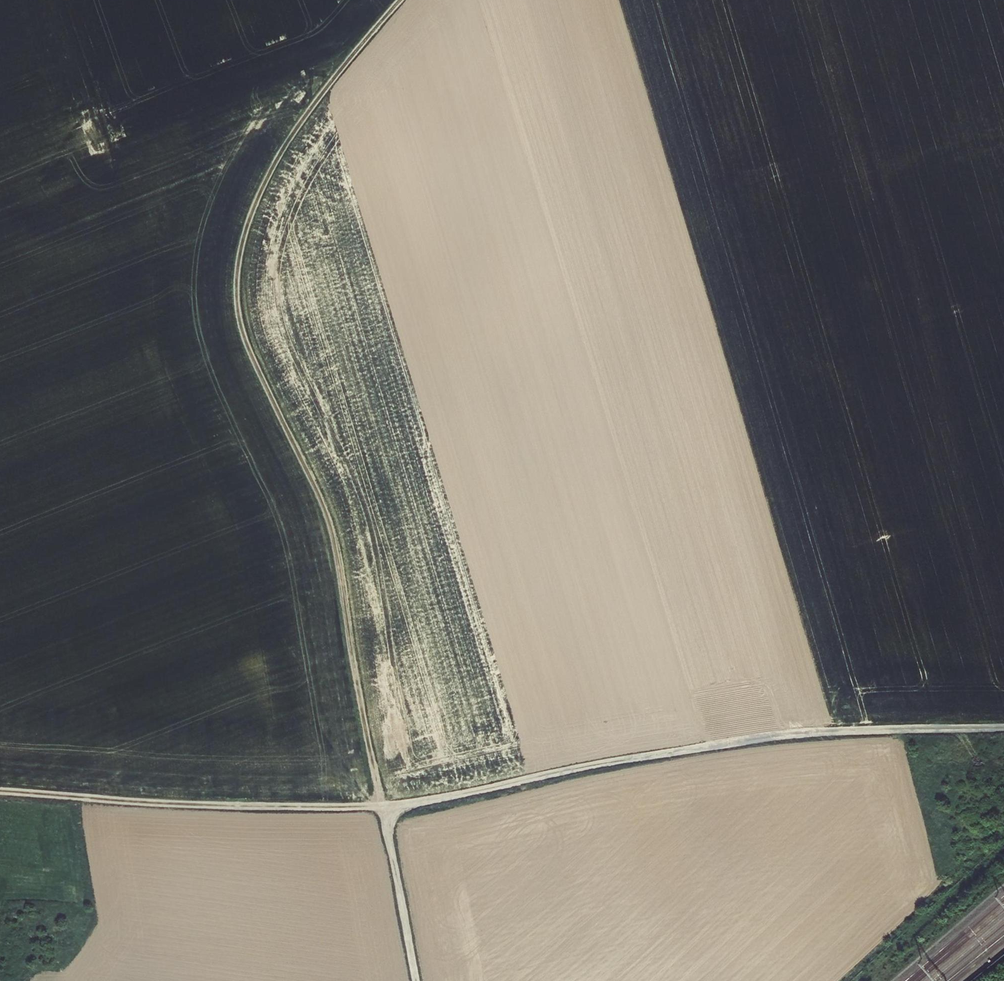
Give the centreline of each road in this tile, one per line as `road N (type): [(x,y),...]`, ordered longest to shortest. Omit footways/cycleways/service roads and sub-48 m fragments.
road 1 (track): [(411,980),(323,525),(245,355),(232,299),(238,248),(260,182),(326,85),(399,0)]
road 2 (track): [(0,792),(201,808),(376,810),(750,740),(1003,728)]

